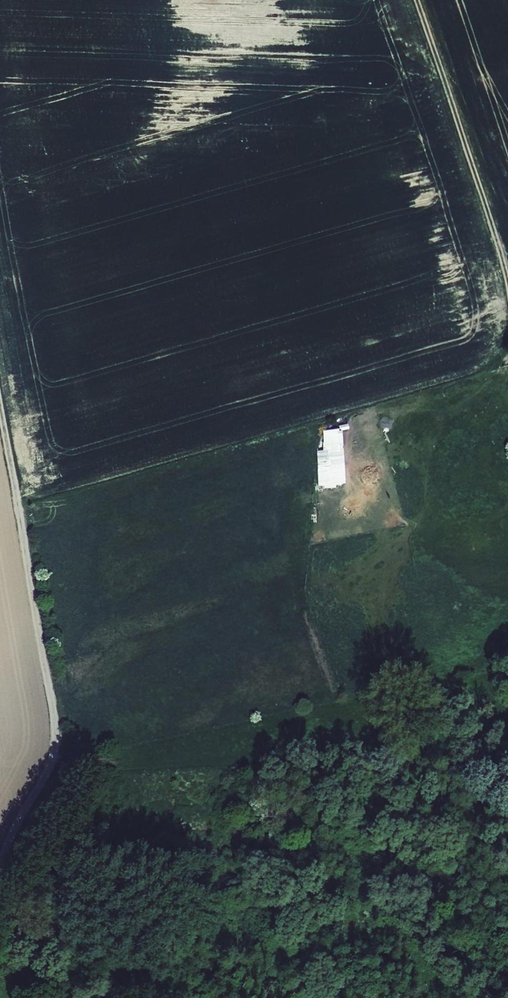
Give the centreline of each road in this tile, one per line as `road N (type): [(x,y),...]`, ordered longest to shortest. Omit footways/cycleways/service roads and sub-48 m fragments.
road 1 (track): [(0,878),(57,743),(0,402)]
road 2 (track): [(417,0),(507,284)]

